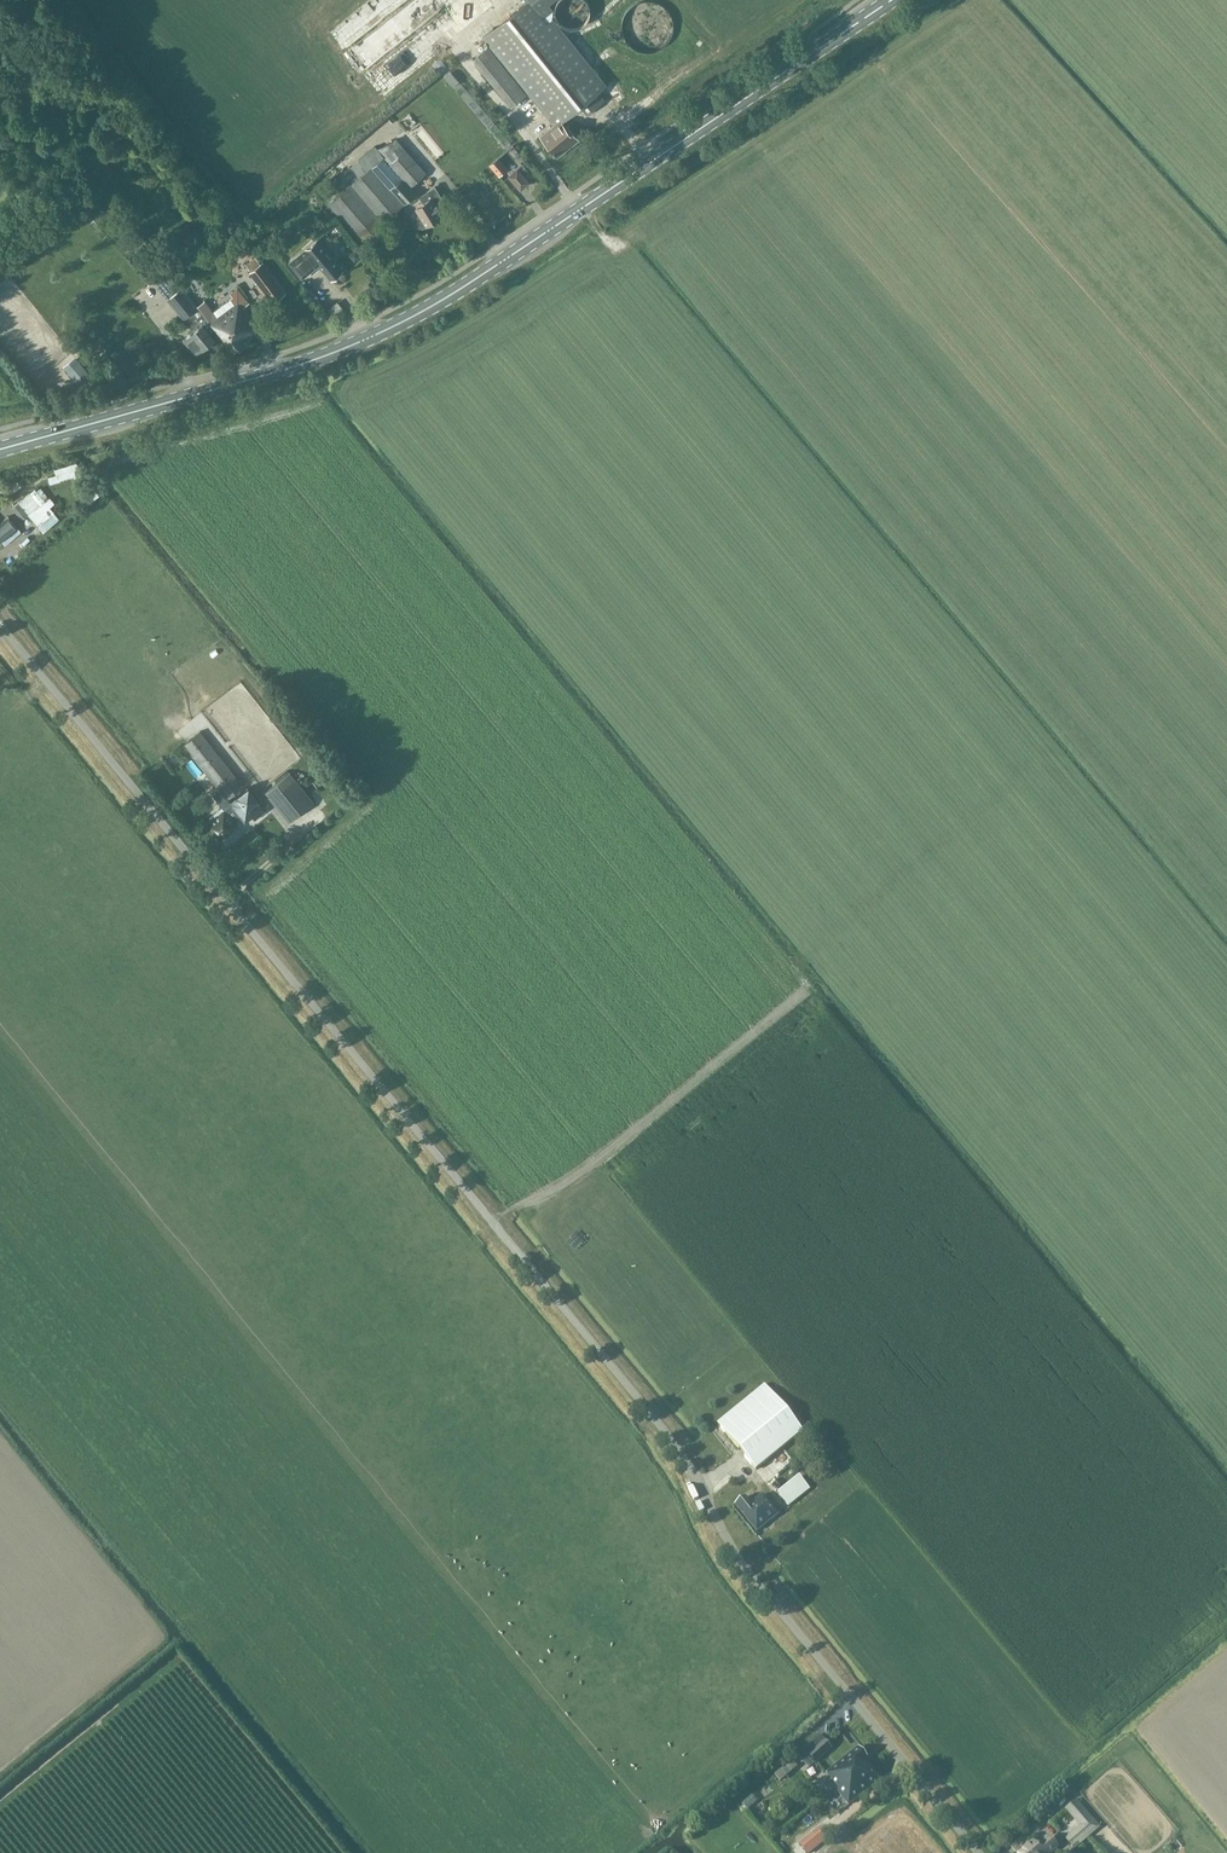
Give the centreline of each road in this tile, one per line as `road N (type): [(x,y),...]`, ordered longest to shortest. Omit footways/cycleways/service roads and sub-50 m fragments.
road 1 (unclassified): [(979,1852),(742,1568),(687,1457),(0,624)]
road 2 (primary): [(0,449),(291,368),(412,317),(892,0)]

